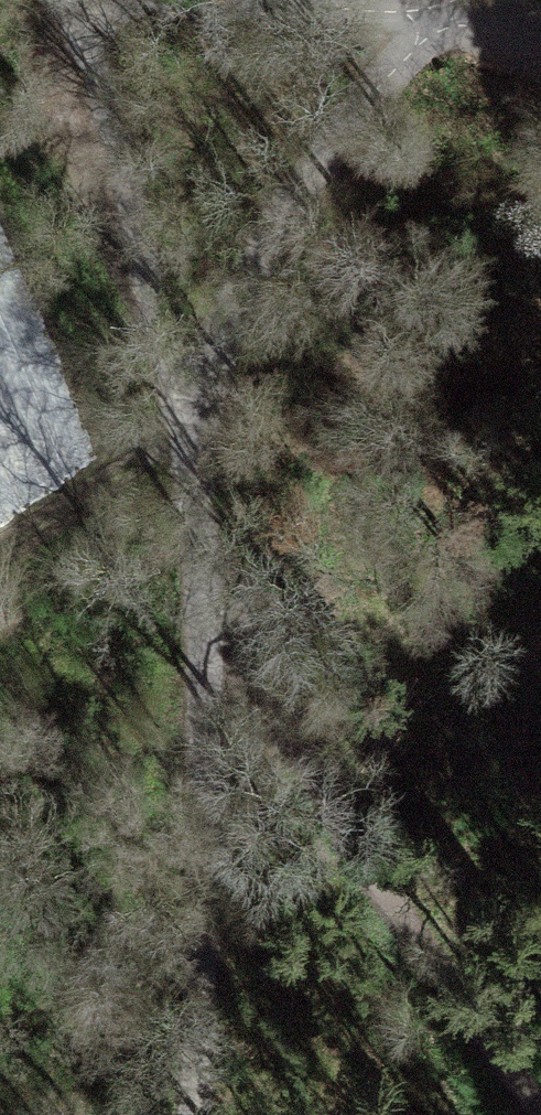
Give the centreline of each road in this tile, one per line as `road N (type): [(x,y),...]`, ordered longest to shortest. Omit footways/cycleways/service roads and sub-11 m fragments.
road 1 (unclassified): [(213,1114),(206,608),(187,416)]
road 2 (track): [(540,949),(187,416)]
road 3 (unclassified): [(187,416),(354,174),(508,4)]
road 4 (unclassified): [(187,416),(59,0)]

